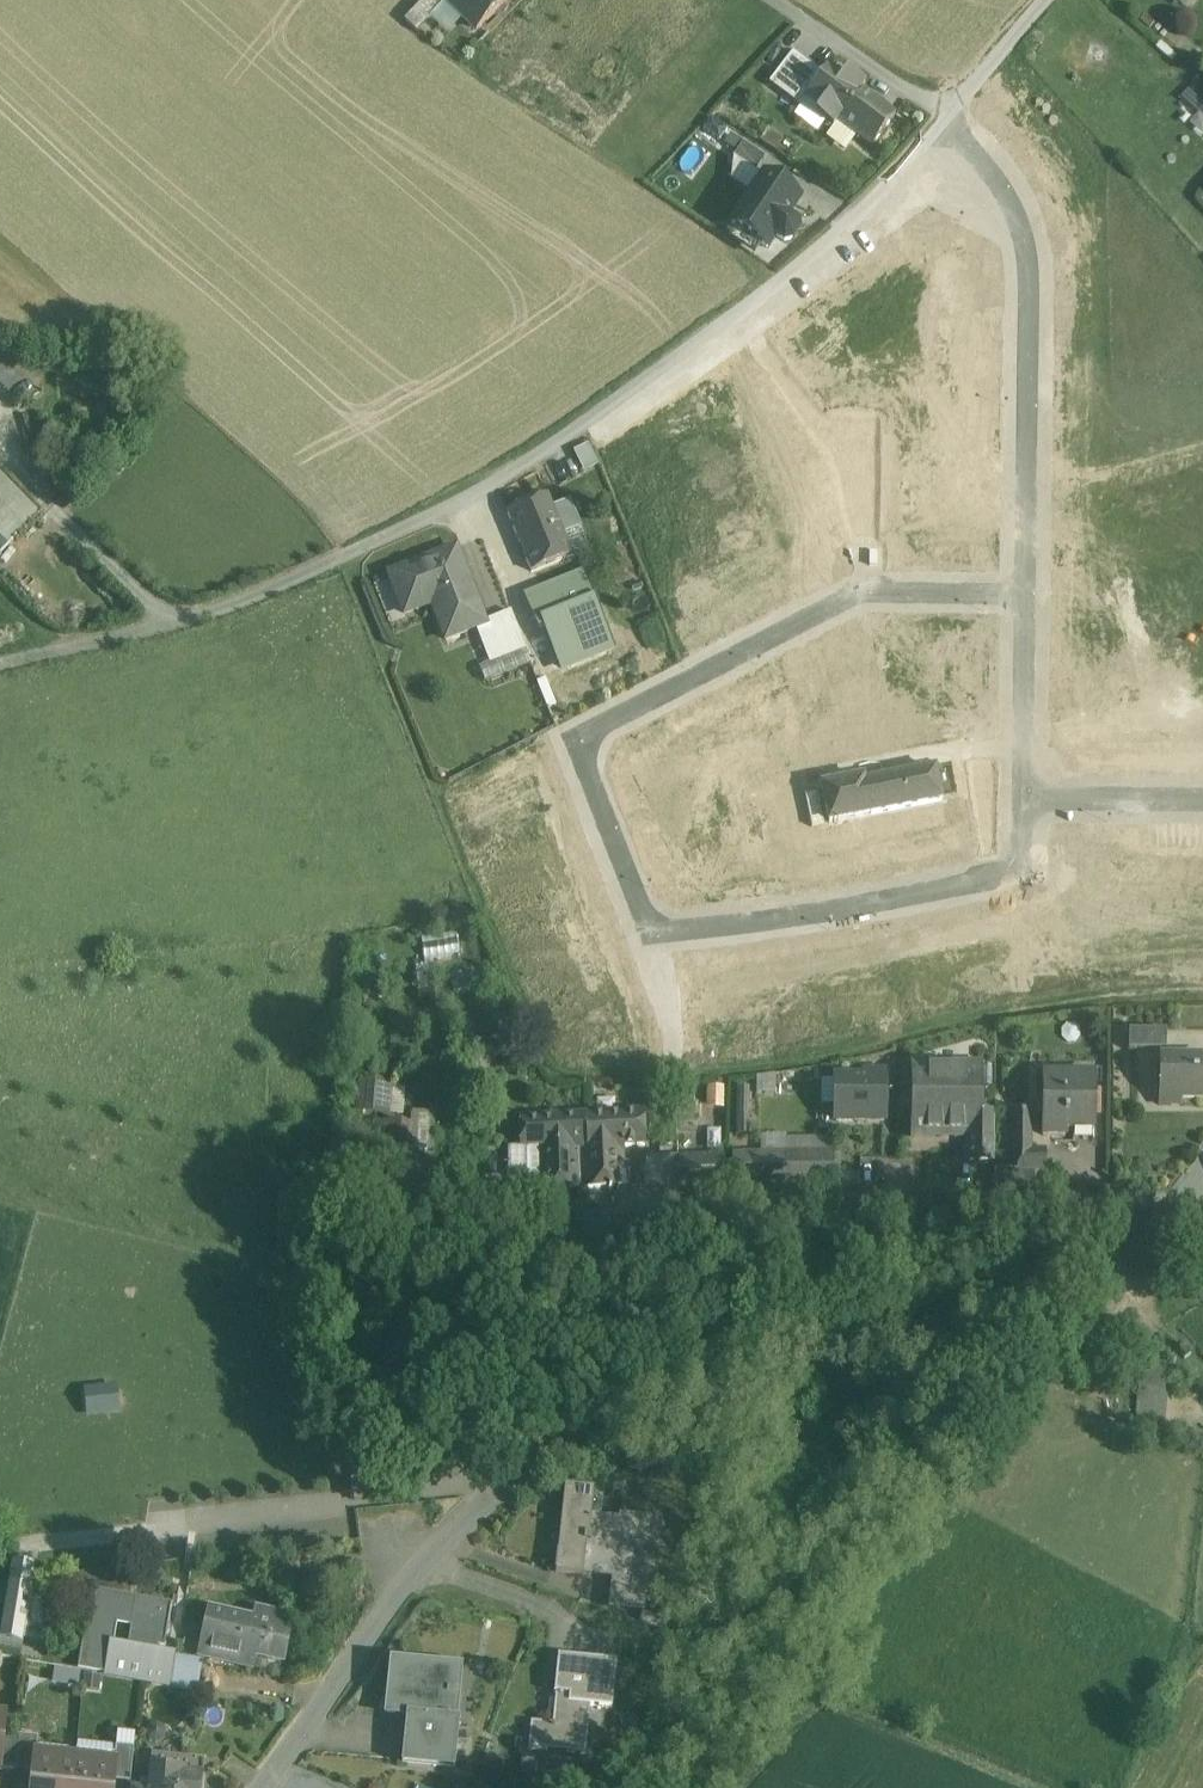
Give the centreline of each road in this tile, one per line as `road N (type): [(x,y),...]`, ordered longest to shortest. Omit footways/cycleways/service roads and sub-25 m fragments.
road 1 (residential): [(260,1787),(402,1585),(515,1484),(643,1409),(1088,1260),(1187,1187),(1202,1163)]
road 2 (residential): [(1025,593),(860,594),(570,740),(650,938),(848,912),(1015,876),(1022,796)]
road 3 (residential): [(925,140),(1006,194),(1025,227),(1031,264),(1025,593)]
road 4 (residential): [(1025,593),(1022,796)]
road 5 (residential): [(1022,796),(1202,800)]

